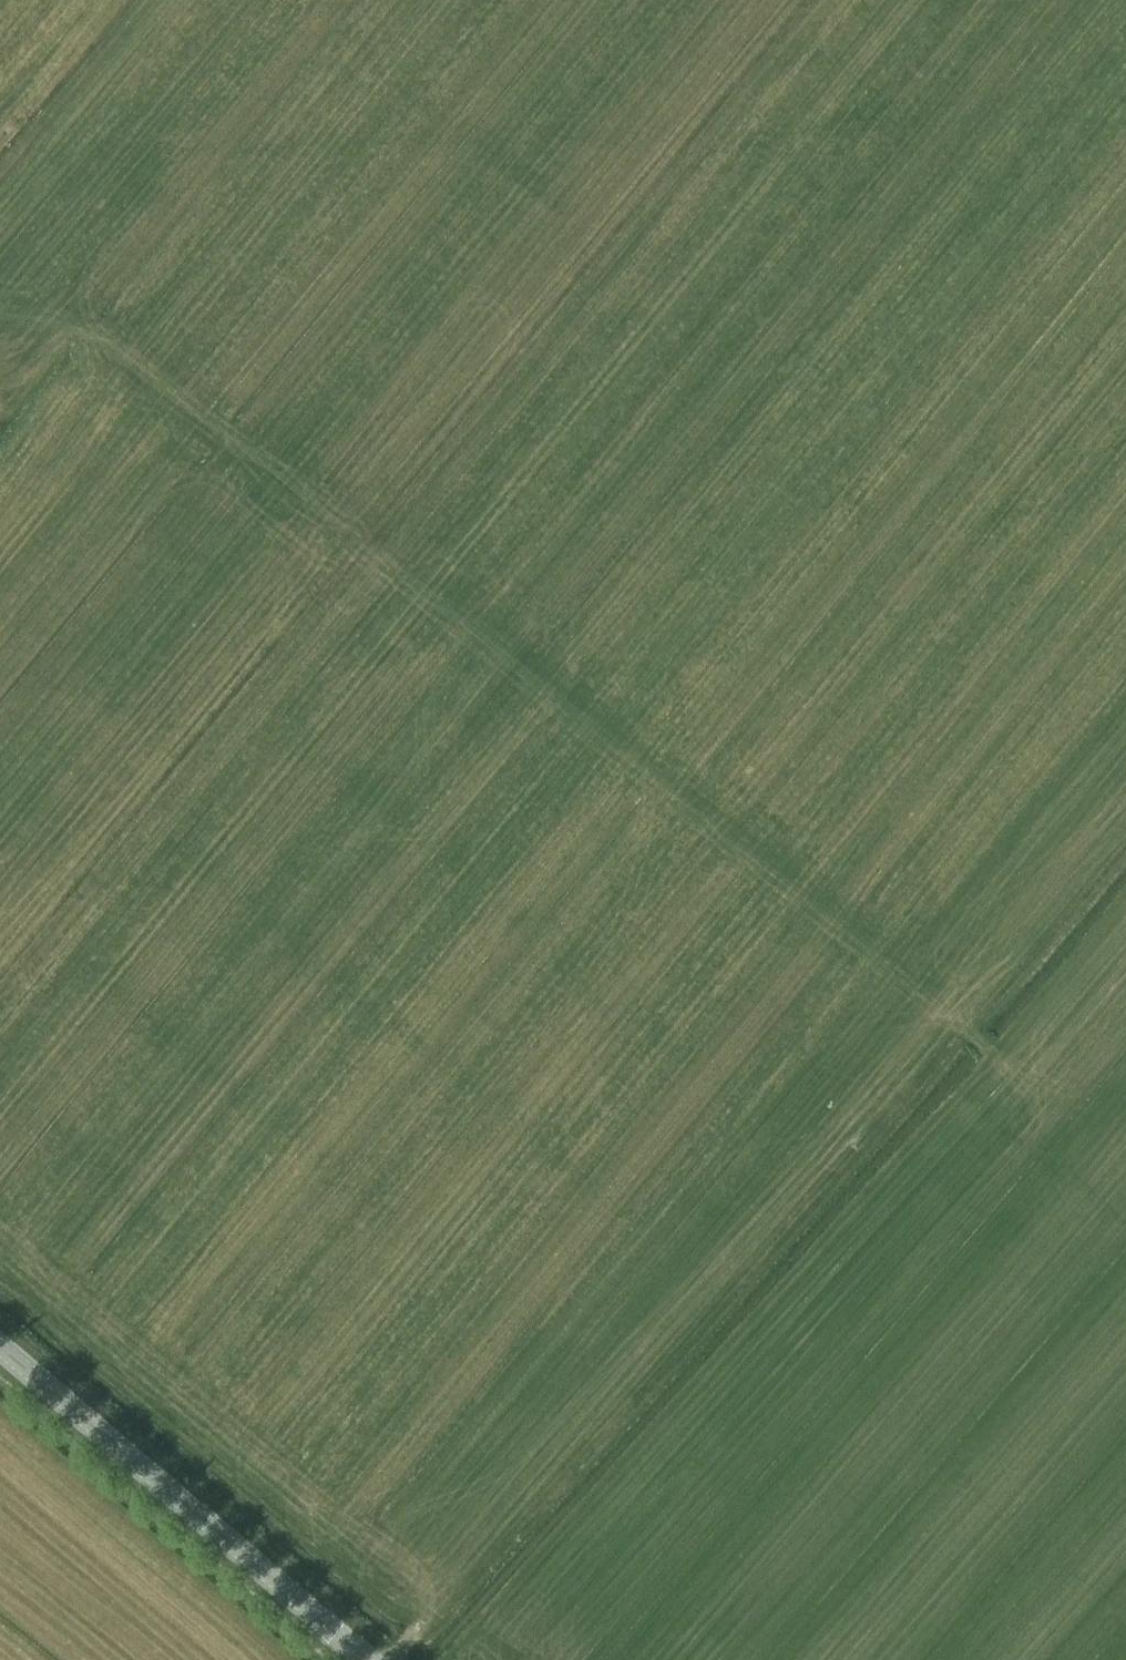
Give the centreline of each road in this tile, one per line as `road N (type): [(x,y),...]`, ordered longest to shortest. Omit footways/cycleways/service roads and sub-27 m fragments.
road 1 (tertiary): [(348,1659),(0,1363)]

